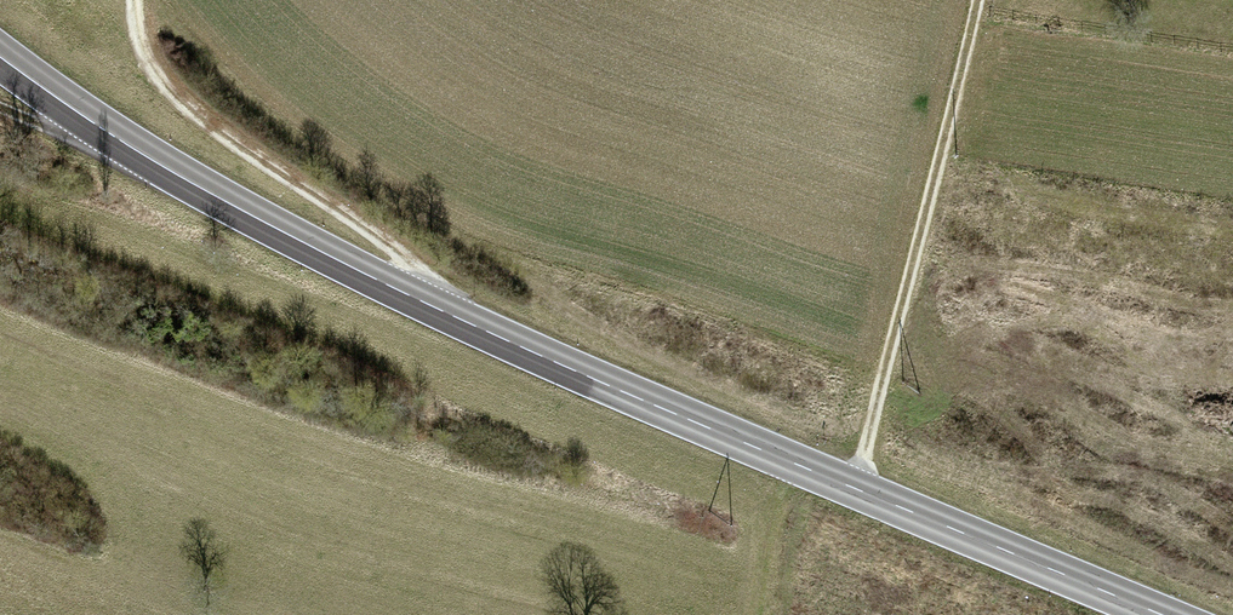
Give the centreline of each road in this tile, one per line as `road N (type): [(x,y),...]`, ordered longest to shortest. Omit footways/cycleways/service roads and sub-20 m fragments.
road 1 (primary): [(0,53),(152,161),(325,254),(1167,614)]
road 2 (track): [(977,0),(860,485)]
road 3 (track): [(467,319),(384,238),(196,114),(144,56),(135,0)]
road 4 (track): [(0,110),(152,161)]

